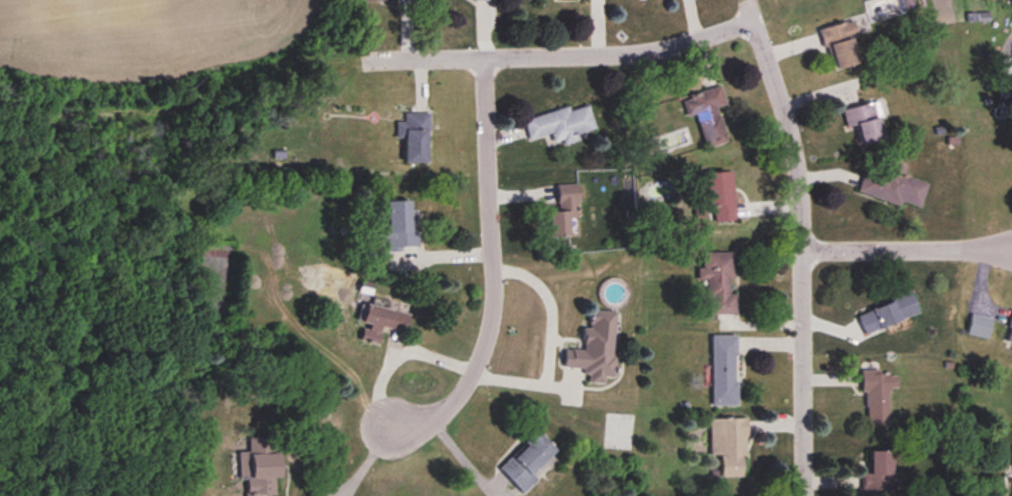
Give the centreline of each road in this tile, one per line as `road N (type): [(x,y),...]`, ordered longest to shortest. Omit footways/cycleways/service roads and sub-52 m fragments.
road 1 (residential): [(800,495),(803,248),(795,172),(753,16)]
road 2 (residential): [(385,432),(437,415),(475,367),(488,324),(481,57)]
road 3 (residential): [(753,16),(639,51),(334,59)]
road 4 (residential): [(1011,248),(803,248)]

